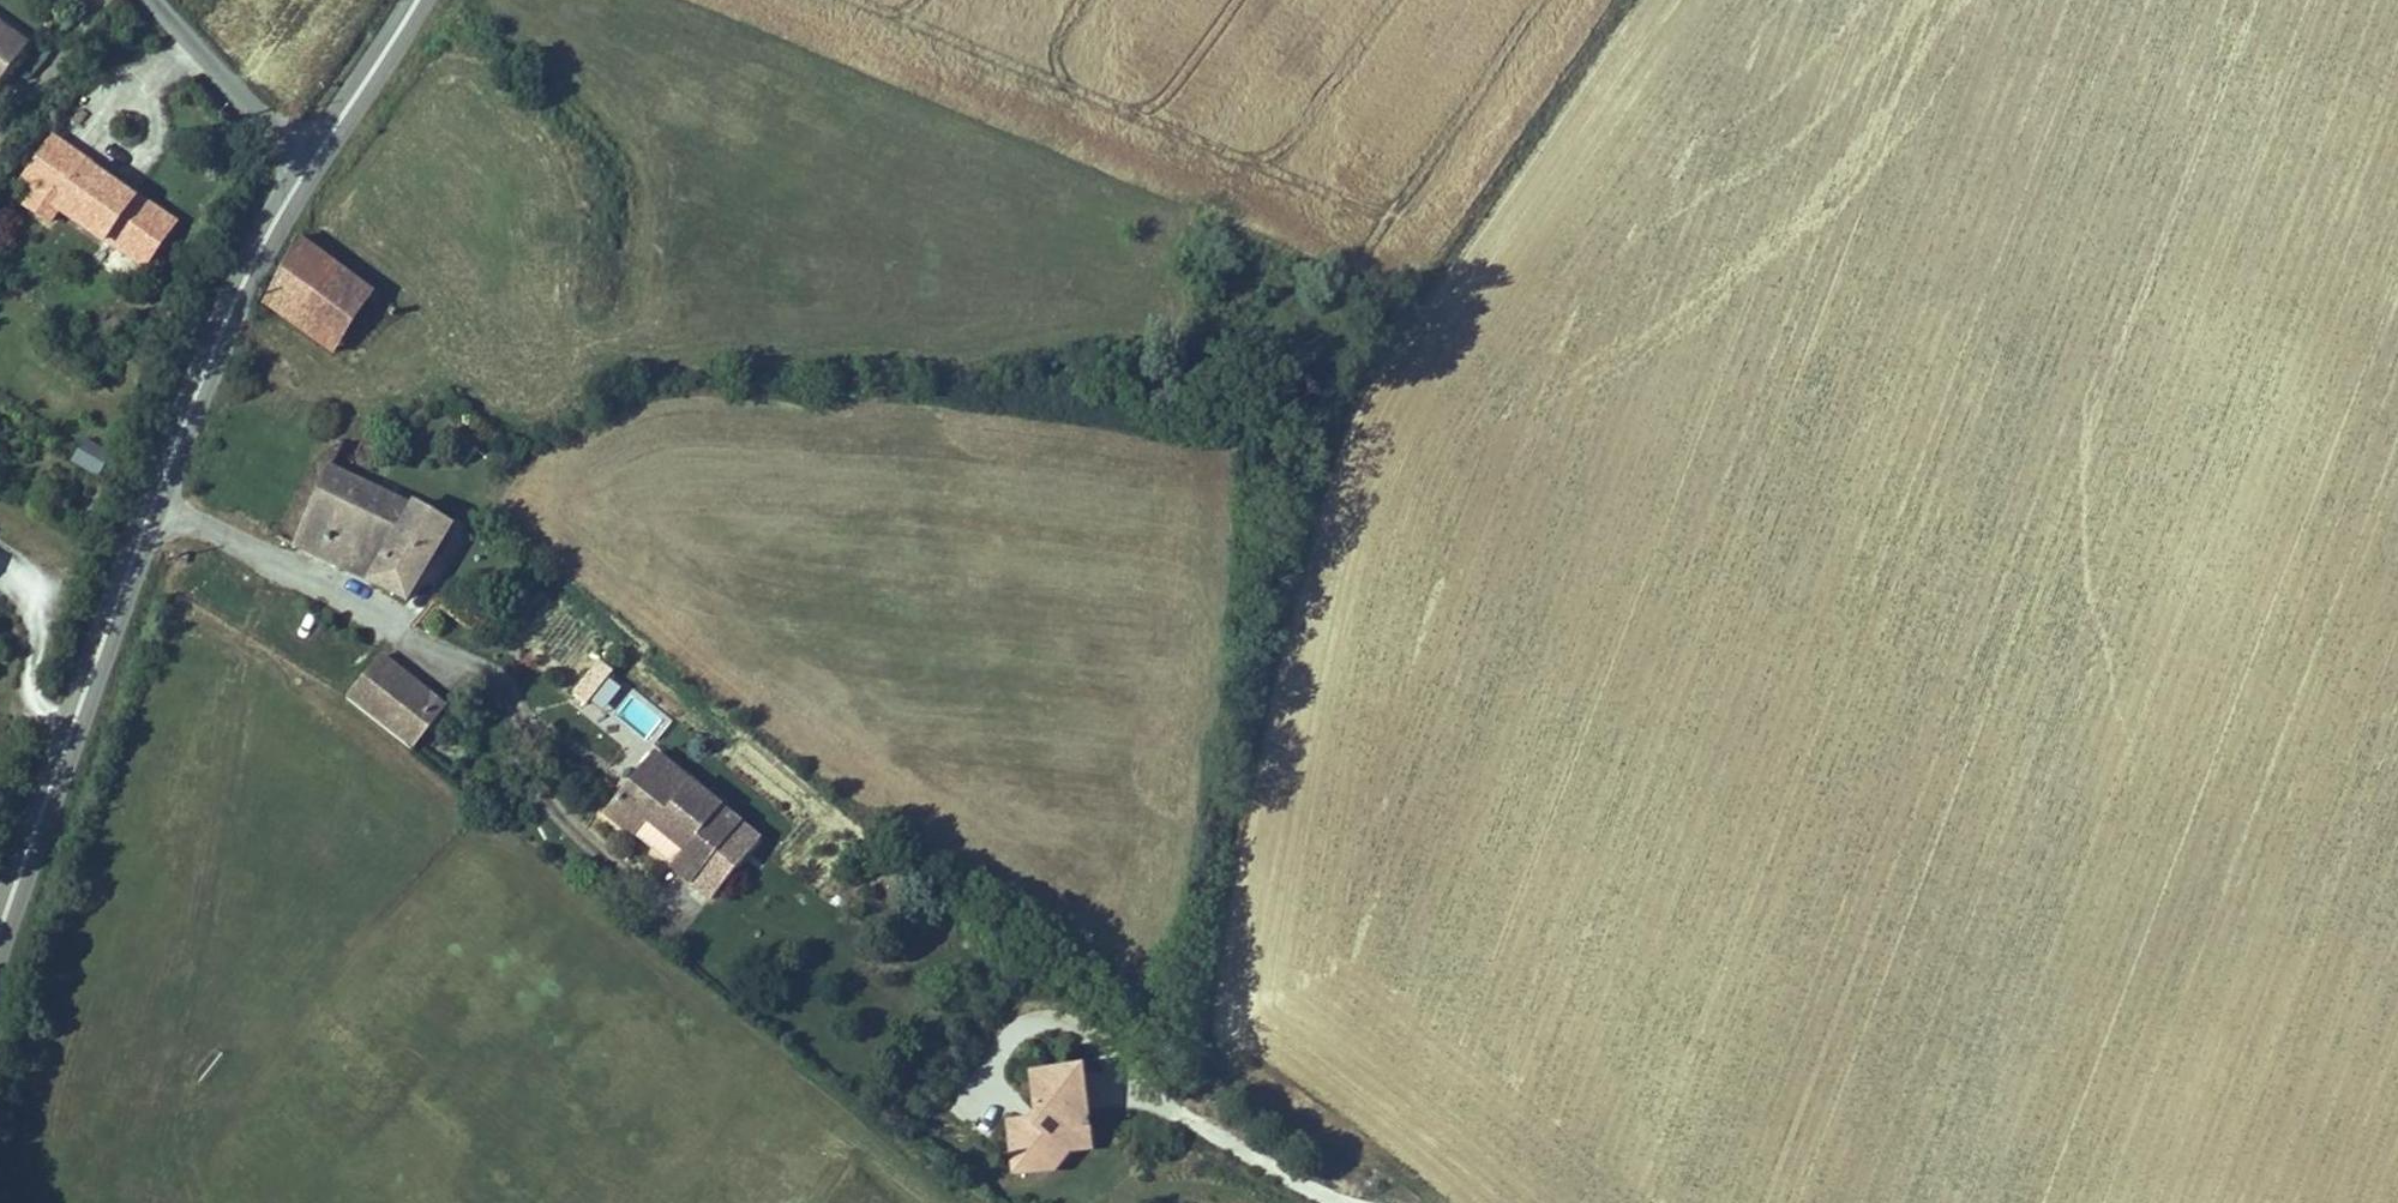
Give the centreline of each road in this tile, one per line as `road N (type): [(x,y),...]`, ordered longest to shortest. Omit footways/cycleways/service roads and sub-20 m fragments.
road 1 (tertiary): [(0,934),(235,297),(306,164)]
road 2 (unclassified): [(163,0),(306,164)]
road 3 (tertiary): [(306,164),(404,33),(419,0)]

